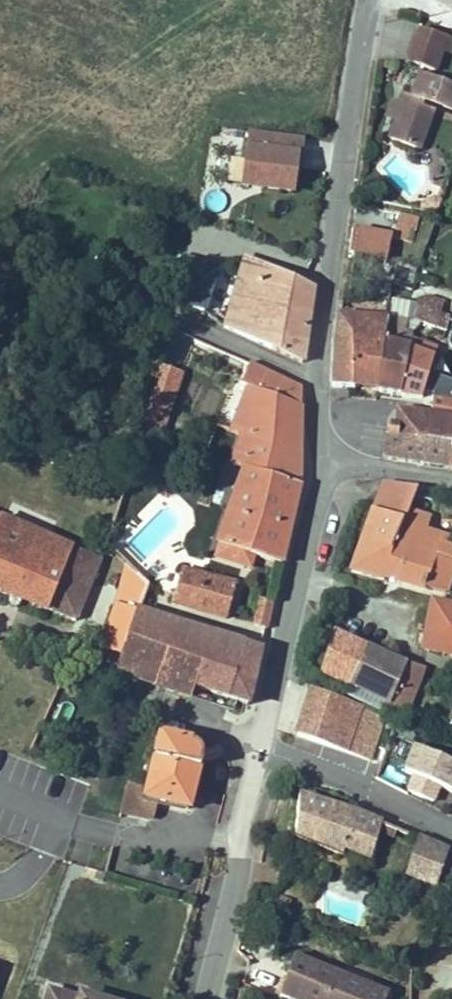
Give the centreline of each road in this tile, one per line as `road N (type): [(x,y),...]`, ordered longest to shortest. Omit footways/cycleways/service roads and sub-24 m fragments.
road 1 (tertiary): [(314,380),(372,0)]
road 2 (unclassified): [(0,231),(314,380)]
road 3 (tertiary): [(267,746),(333,462)]
road 4 (tertiary): [(207,998),(267,746)]
road 5 (residential): [(144,699),(267,746)]
road 6 (unclassified): [(333,462),(451,473)]

